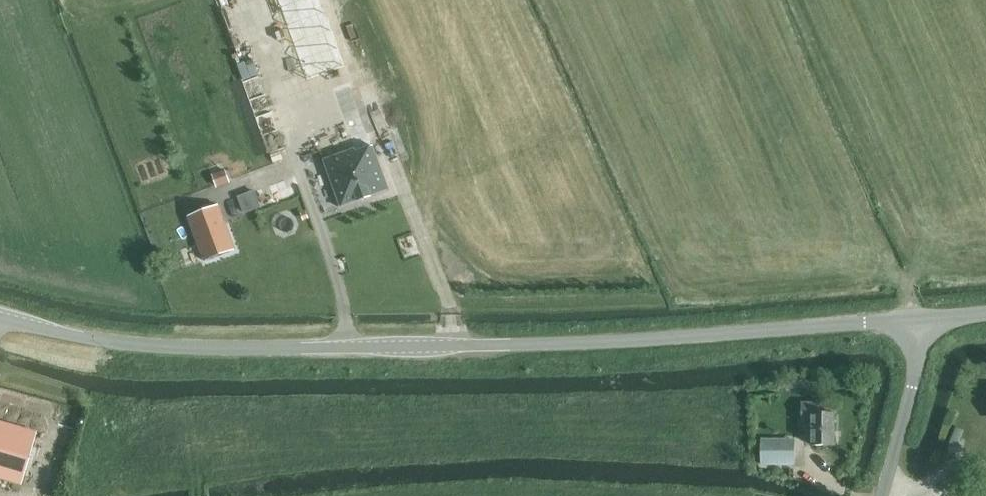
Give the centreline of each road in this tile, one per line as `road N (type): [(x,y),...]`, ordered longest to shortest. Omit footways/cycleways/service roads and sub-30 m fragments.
road 1 (unclassified): [(0,313),(147,343),(534,346),(921,318)]
road 2 (unclassified): [(884,495),(920,354),(921,318)]

